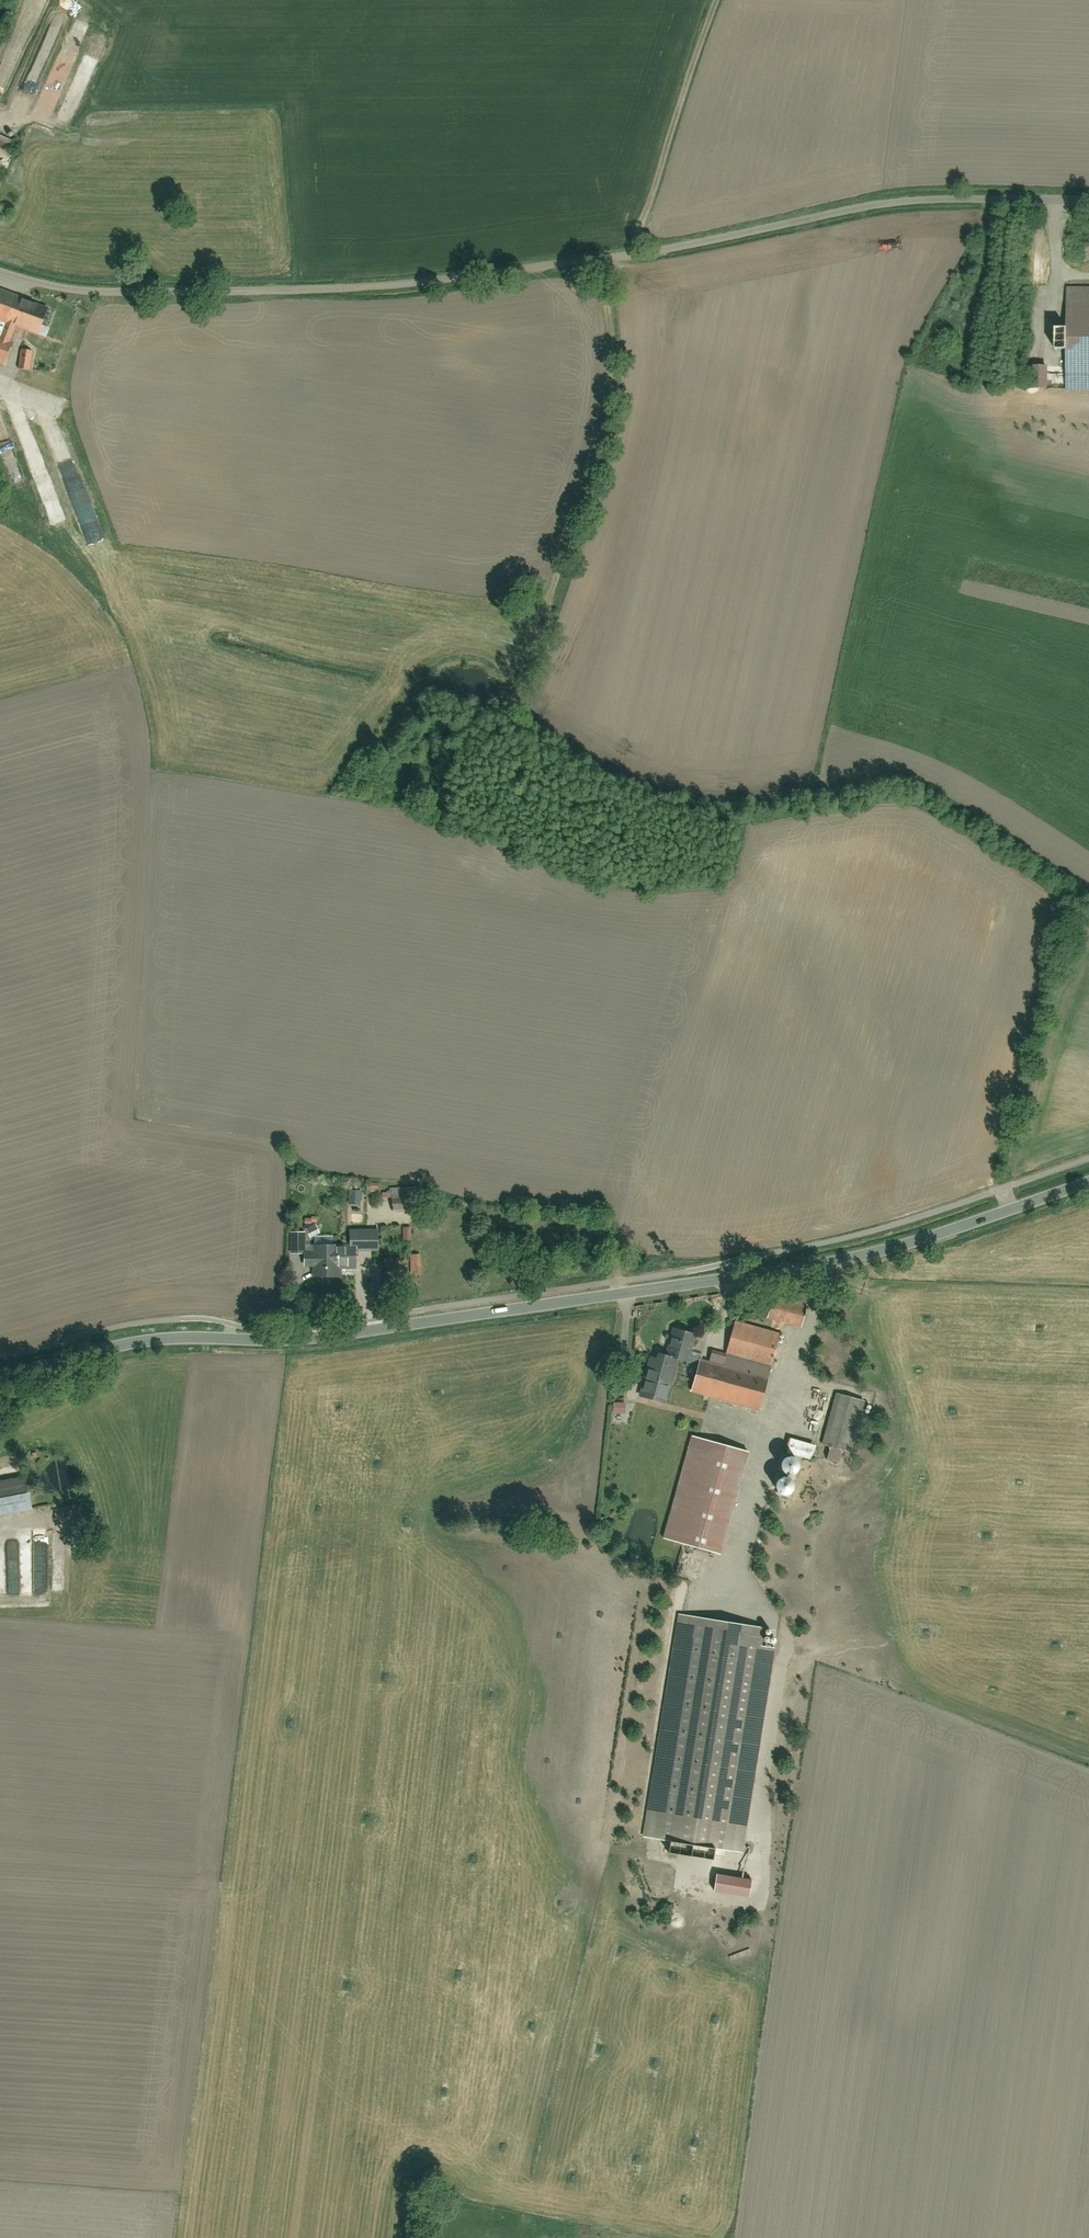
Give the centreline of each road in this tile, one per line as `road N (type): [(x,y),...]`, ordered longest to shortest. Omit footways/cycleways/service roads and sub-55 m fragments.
road 1 (tertiary): [(1088,1184),(875,1256),(809,1270),(342,1337),(170,1340),(0,1368)]
road 2 (unclassified): [(0,274),(87,292),(393,287),(608,260),(877,204),(1088,197)]

